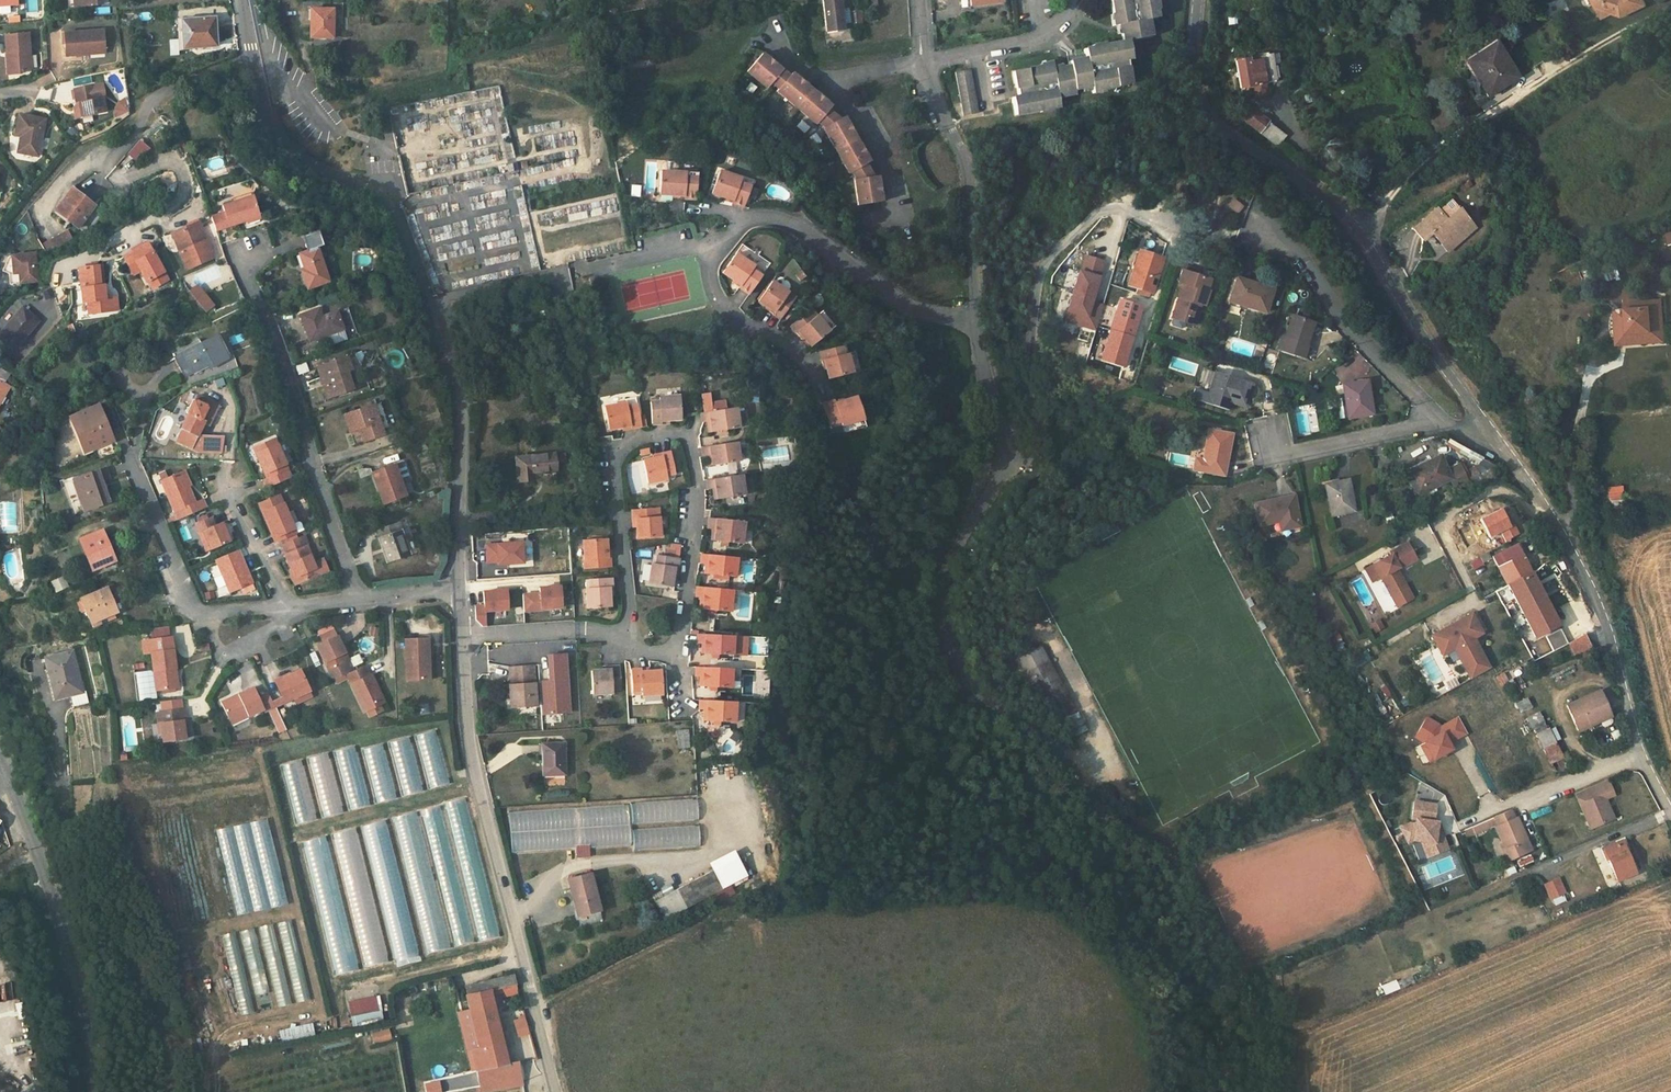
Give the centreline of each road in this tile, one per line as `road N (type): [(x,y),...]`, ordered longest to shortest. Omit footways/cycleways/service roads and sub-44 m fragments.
road 1 (unclassified): [(252,60),(280,148),(309,174),(378,198),(418,279),(457,405),(457,588)]
road 2 (unclassified): [(1197,0),(1201,107),(1221,130),(1361,226),(1492,432)]
road 3 (residential): [(622,637),(655,652),(676,651),(685,604),(698,483),(688,441),(665,432),(630,440),(613,467),(630,612)]
road 4 (residential): [(976,328),(1012,454),(1032,456),(1039,445),(1029,398),(1032,310),(1042,265),(1095,211),(1120,208),(1165,223)]
road 5 (residential): [(823,393),(792,351),(748,327),(713,286),(720,248),(755,218),(805,233),(898,303),(976,328)]
road 6 (unclassified): [(457,635),(464,725),(554,1091)]
road 7 (residential): [(0,681),(36,741),(68,833),(144,982),(172,1091)]
road 8 (unclassified): [(1492,432),(1588,583),(1640,758),(1670,817)]
road 9 (residential): [(248,258),(245,277),(355,601)]
road 10 (unclassified): [(2,772),(59,915),(94,1062),(94,1091)]
road 11 (residential): [(923,60),(966,167),(976,328)]
road 12 (residential): [(1255,229),(1301,257),(1349,329),(1443,423)]
road 13 (residential): [(128,455),(192,607),(286,607)]
road 14 (residential): [(1269,439),(1274,455),(1443,423)]
road 15 (residential): [(1075,0),(1040,37),(923,60)]
road 16 (residential): [(457,635),(577,629),(622,637)]
road 17 (residential): [(224,472),(286,607)]

